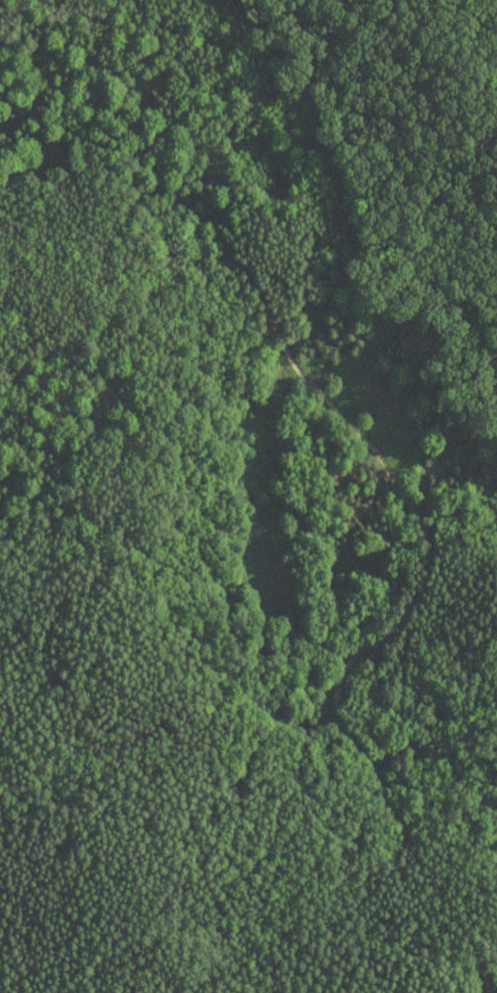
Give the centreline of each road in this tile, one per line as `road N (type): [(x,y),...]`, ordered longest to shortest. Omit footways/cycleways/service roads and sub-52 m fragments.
road 1 (track): [(0,100),(77,124),(174,185),(230,235),(280,336),(263,470),(309,658),(480,954),(493,992)]
road 2 (track): [(336,701),(348,666),(404,622),(424,591),(430,542),(382,456),(292,361),(280,336)]

